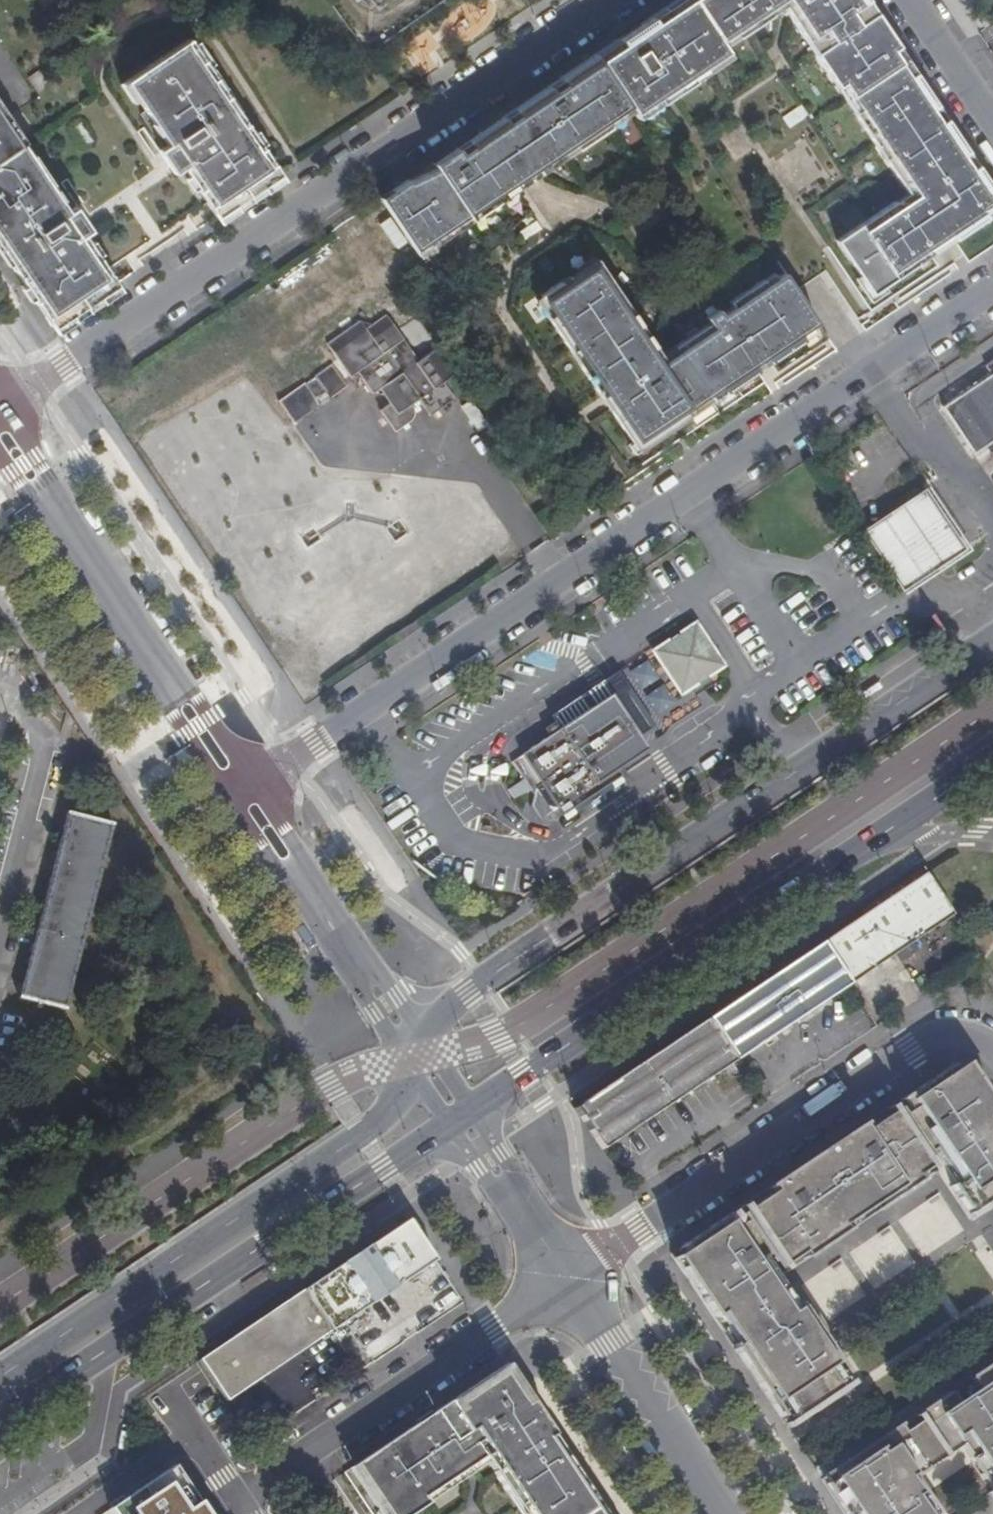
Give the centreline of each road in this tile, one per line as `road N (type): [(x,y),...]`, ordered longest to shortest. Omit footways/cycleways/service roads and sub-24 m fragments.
road 1 (residential): [(243,793),(992,287)]
road 2 (residential): [(0,405),(605,0)]
road 3 (primary): [(992,641),(477,983),(412,1043)]
road 4 (primary): [(0,1418),(459,1114)]
road 5 (primary): [(412,1043),(394,1064),(364,1135),(0,1379)]
road 6 (residential): [(992,1047),(949,1033),(912,1046),(568,1281)]
road 7 (primary): [(459,1114),(868,841)]
road 8 (residential): [(243,793),(0,430)]
road 9 (residential): [(236,1496),(568,1281)]
road 10 (residential): [(412,1043),(243,793)]
road 11 (residential): [(723,1513),(568,1281)]
road 12 (residential): [(568,1281),(459,1114)]
road 13 (residential): [(67,1513),(194,1431)]
road 14 (primary): [(868,841),(992,757)]
road 15 (residential): [(913,0),(992,123)]
road 16 (unclassified): [(868,841),(992,834)]

